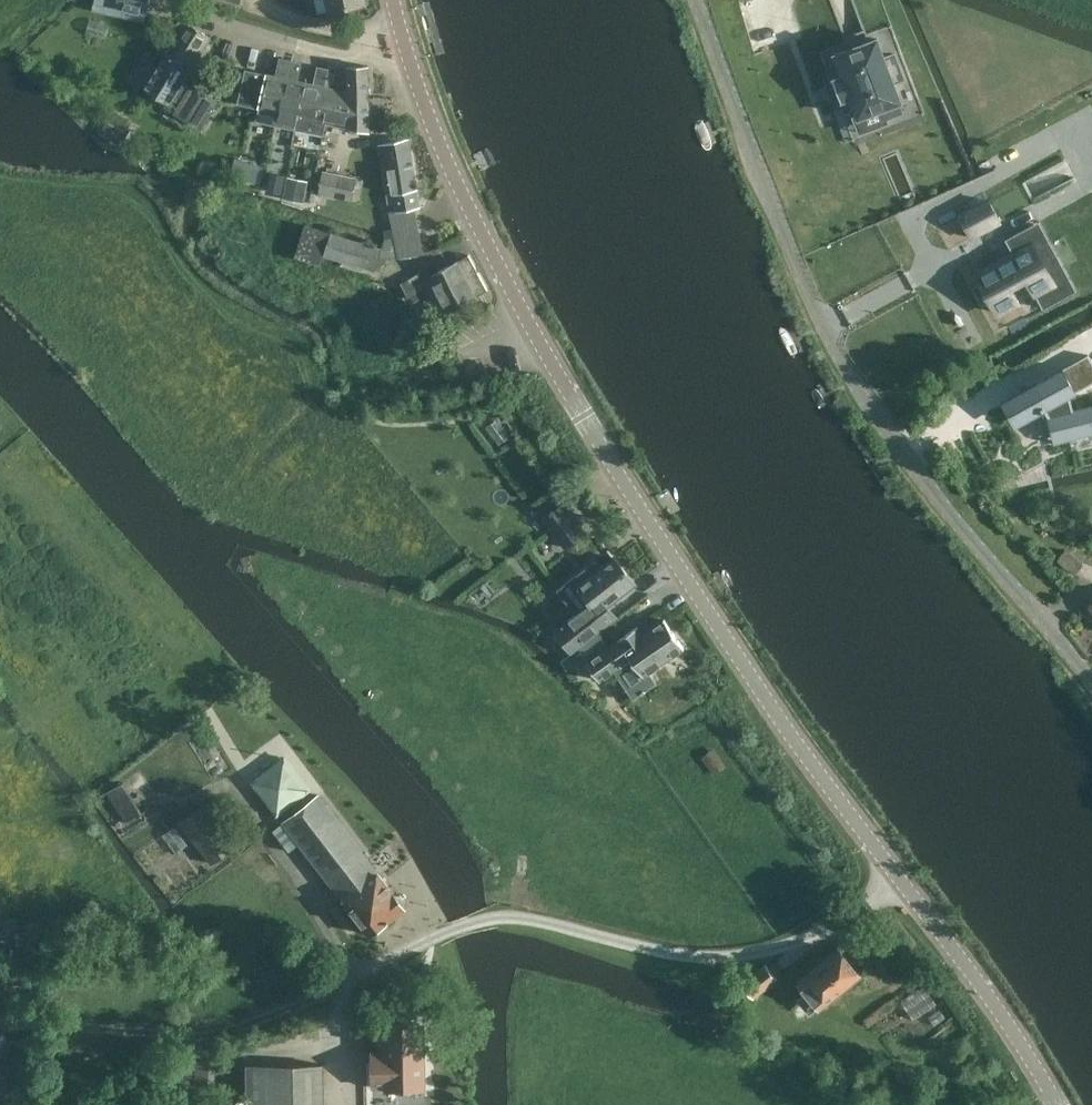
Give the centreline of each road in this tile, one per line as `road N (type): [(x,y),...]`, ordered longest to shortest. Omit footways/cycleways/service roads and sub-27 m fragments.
road 1 (tertiary): [(1059,1104),(1004,1013),(801,748),(543,340),(436,128),(396,0)]
road 2 (unclassified): [(1091,679),(886,423),(815,301),(698,0)]

